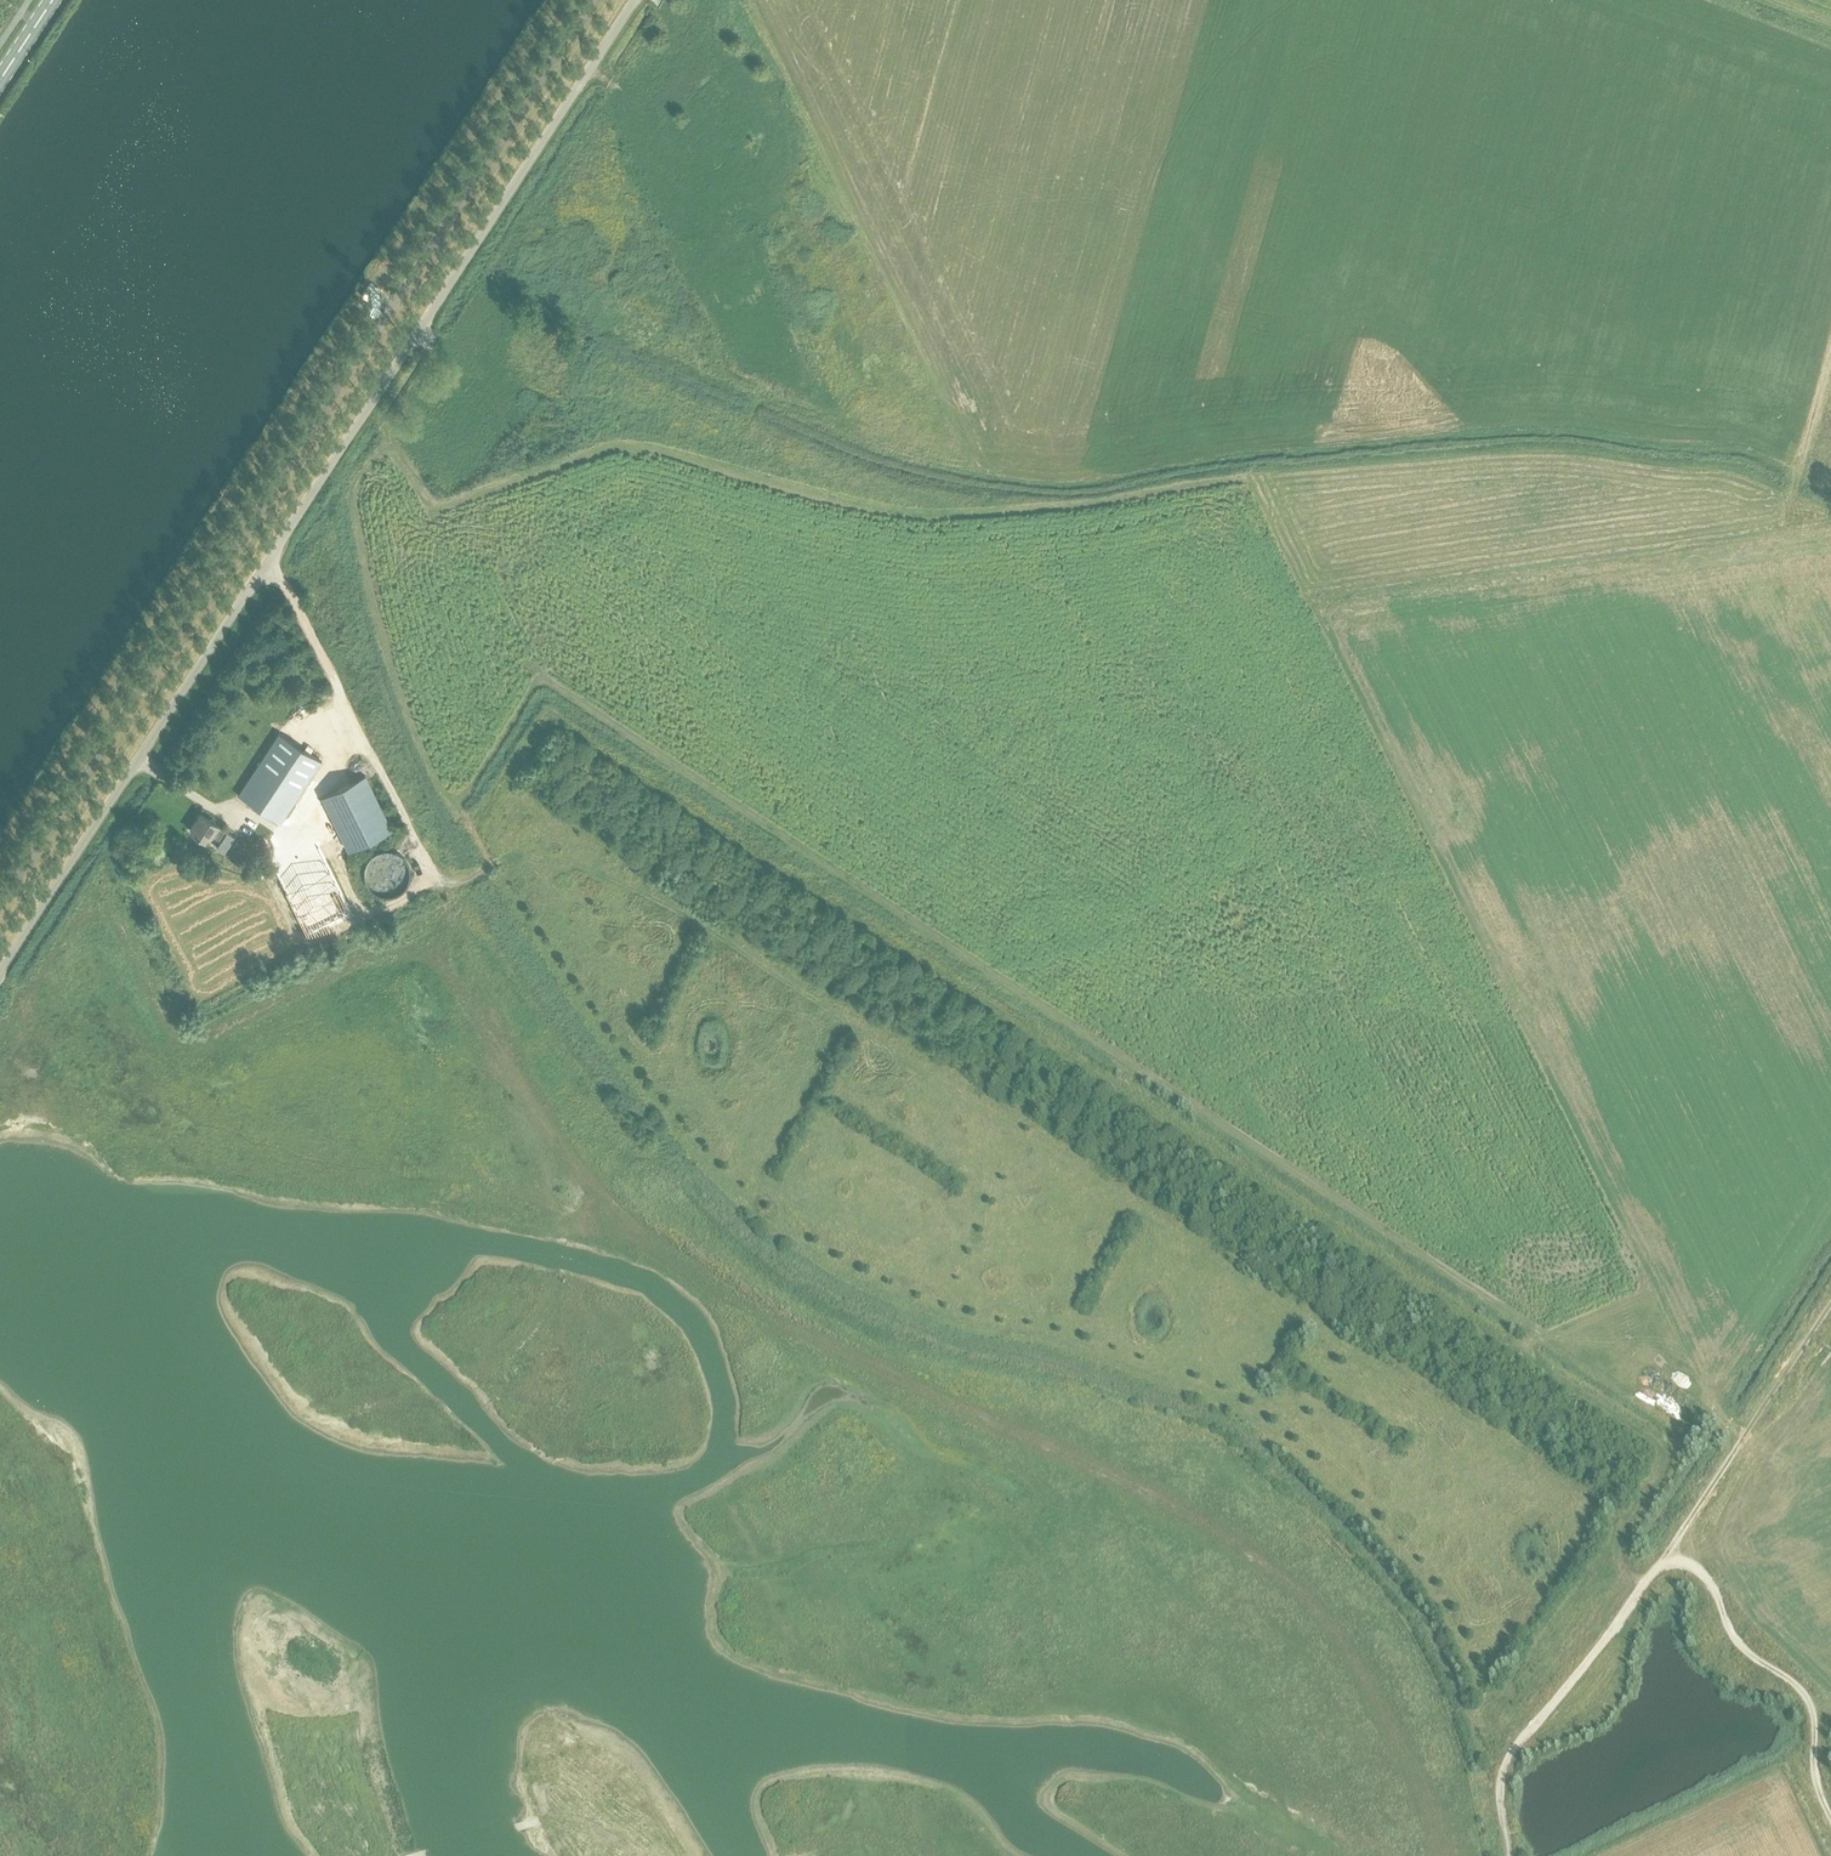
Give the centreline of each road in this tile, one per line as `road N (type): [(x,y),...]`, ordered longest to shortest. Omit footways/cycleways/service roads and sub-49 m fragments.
road 1 (unclassified): [(0,977),(637,0)]
road 2 (track): [(1670,1553),(1507,1759),(1498,1779),(1509,1855)]
road 3 (track): [(1523,1348),(1671,1450),(1620,1540),(1623,1571),(1643,1586)]
road 4 (track): [(1830,1819),(1815,1785),(1812,1712),(1803,1690),(1744,1650),(1717,1589),(1670,1553)]
road 5 (track): [(1830,1308),(1670,1553)]
road 6 (track): [(1830,358),(1793,492)]

